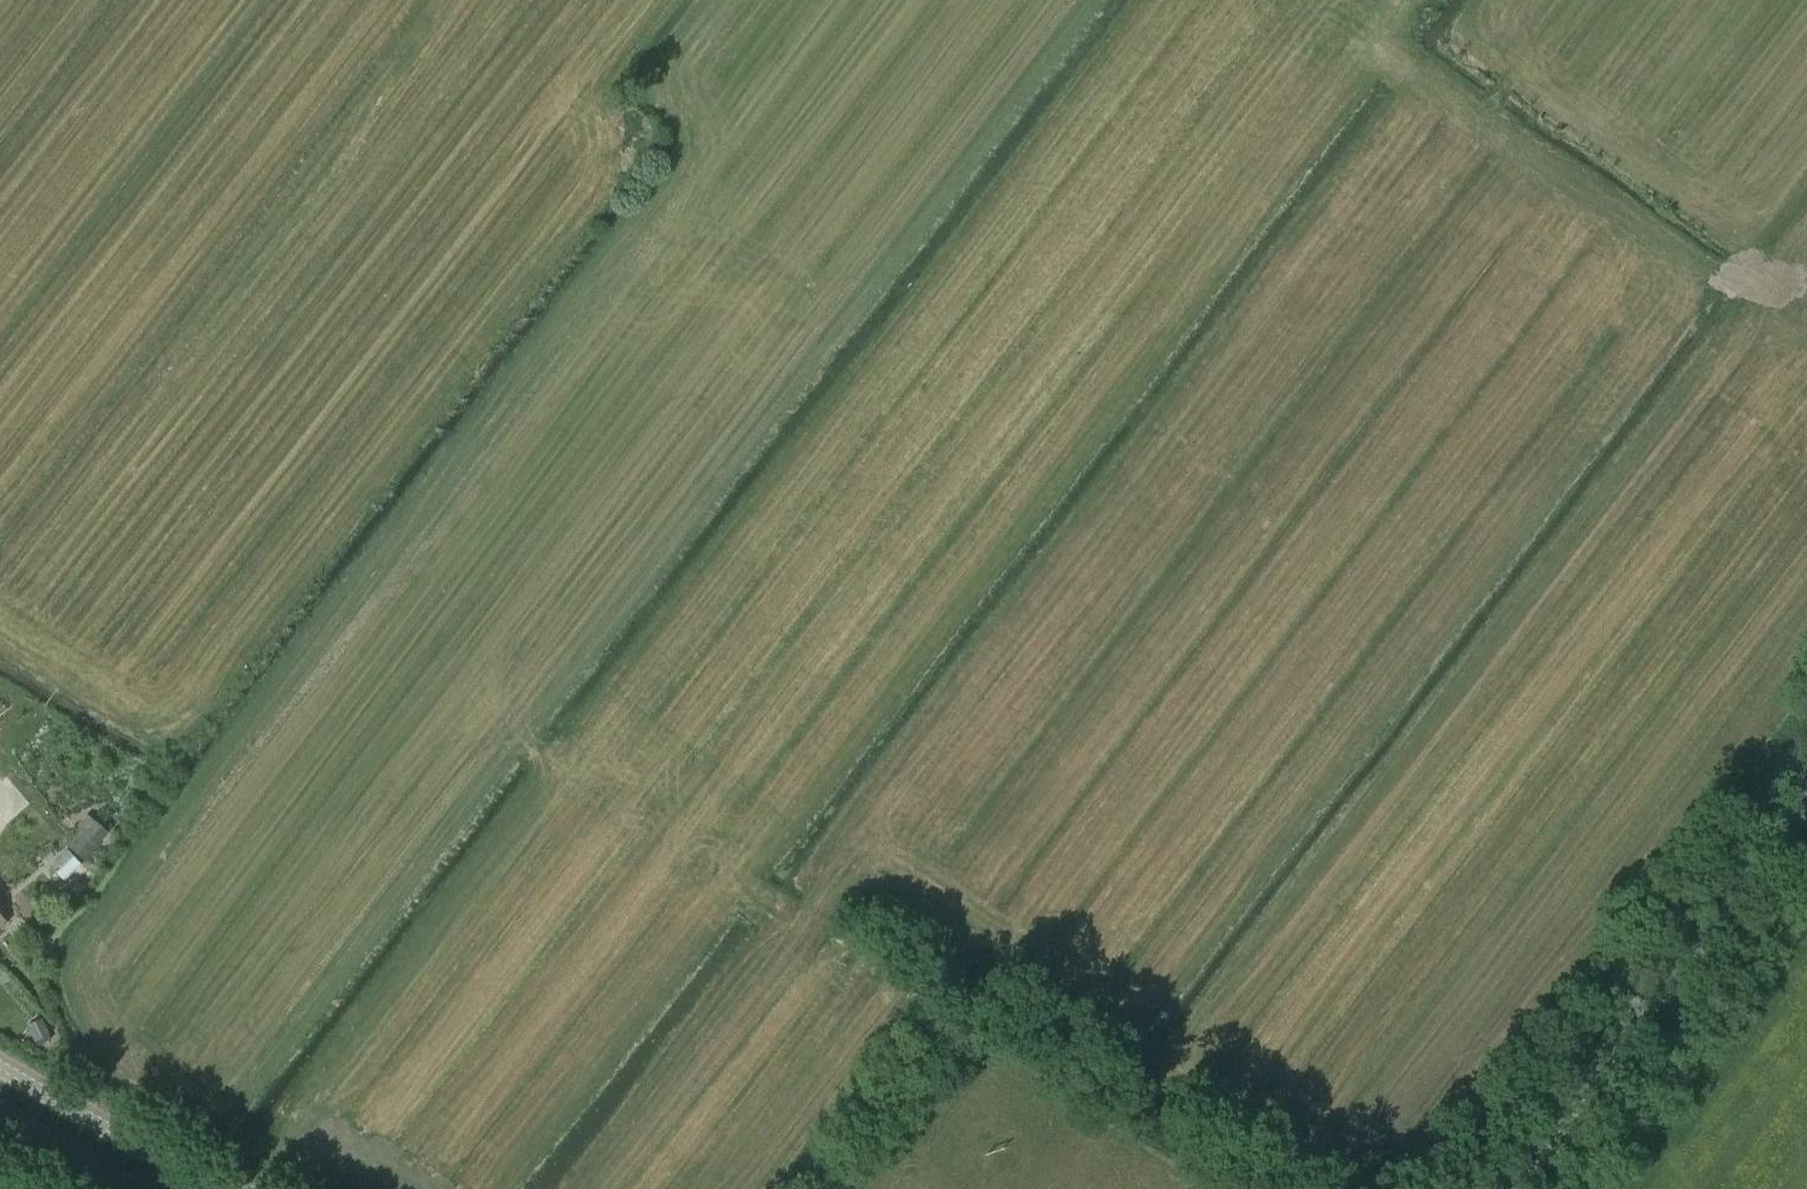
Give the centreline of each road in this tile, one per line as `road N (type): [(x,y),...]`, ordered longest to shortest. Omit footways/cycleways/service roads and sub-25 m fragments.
road 1 (tertiary): [(1503,1188),(1806,792)]
road 2 (tertiary): [(214,1188),(0,1066)]

